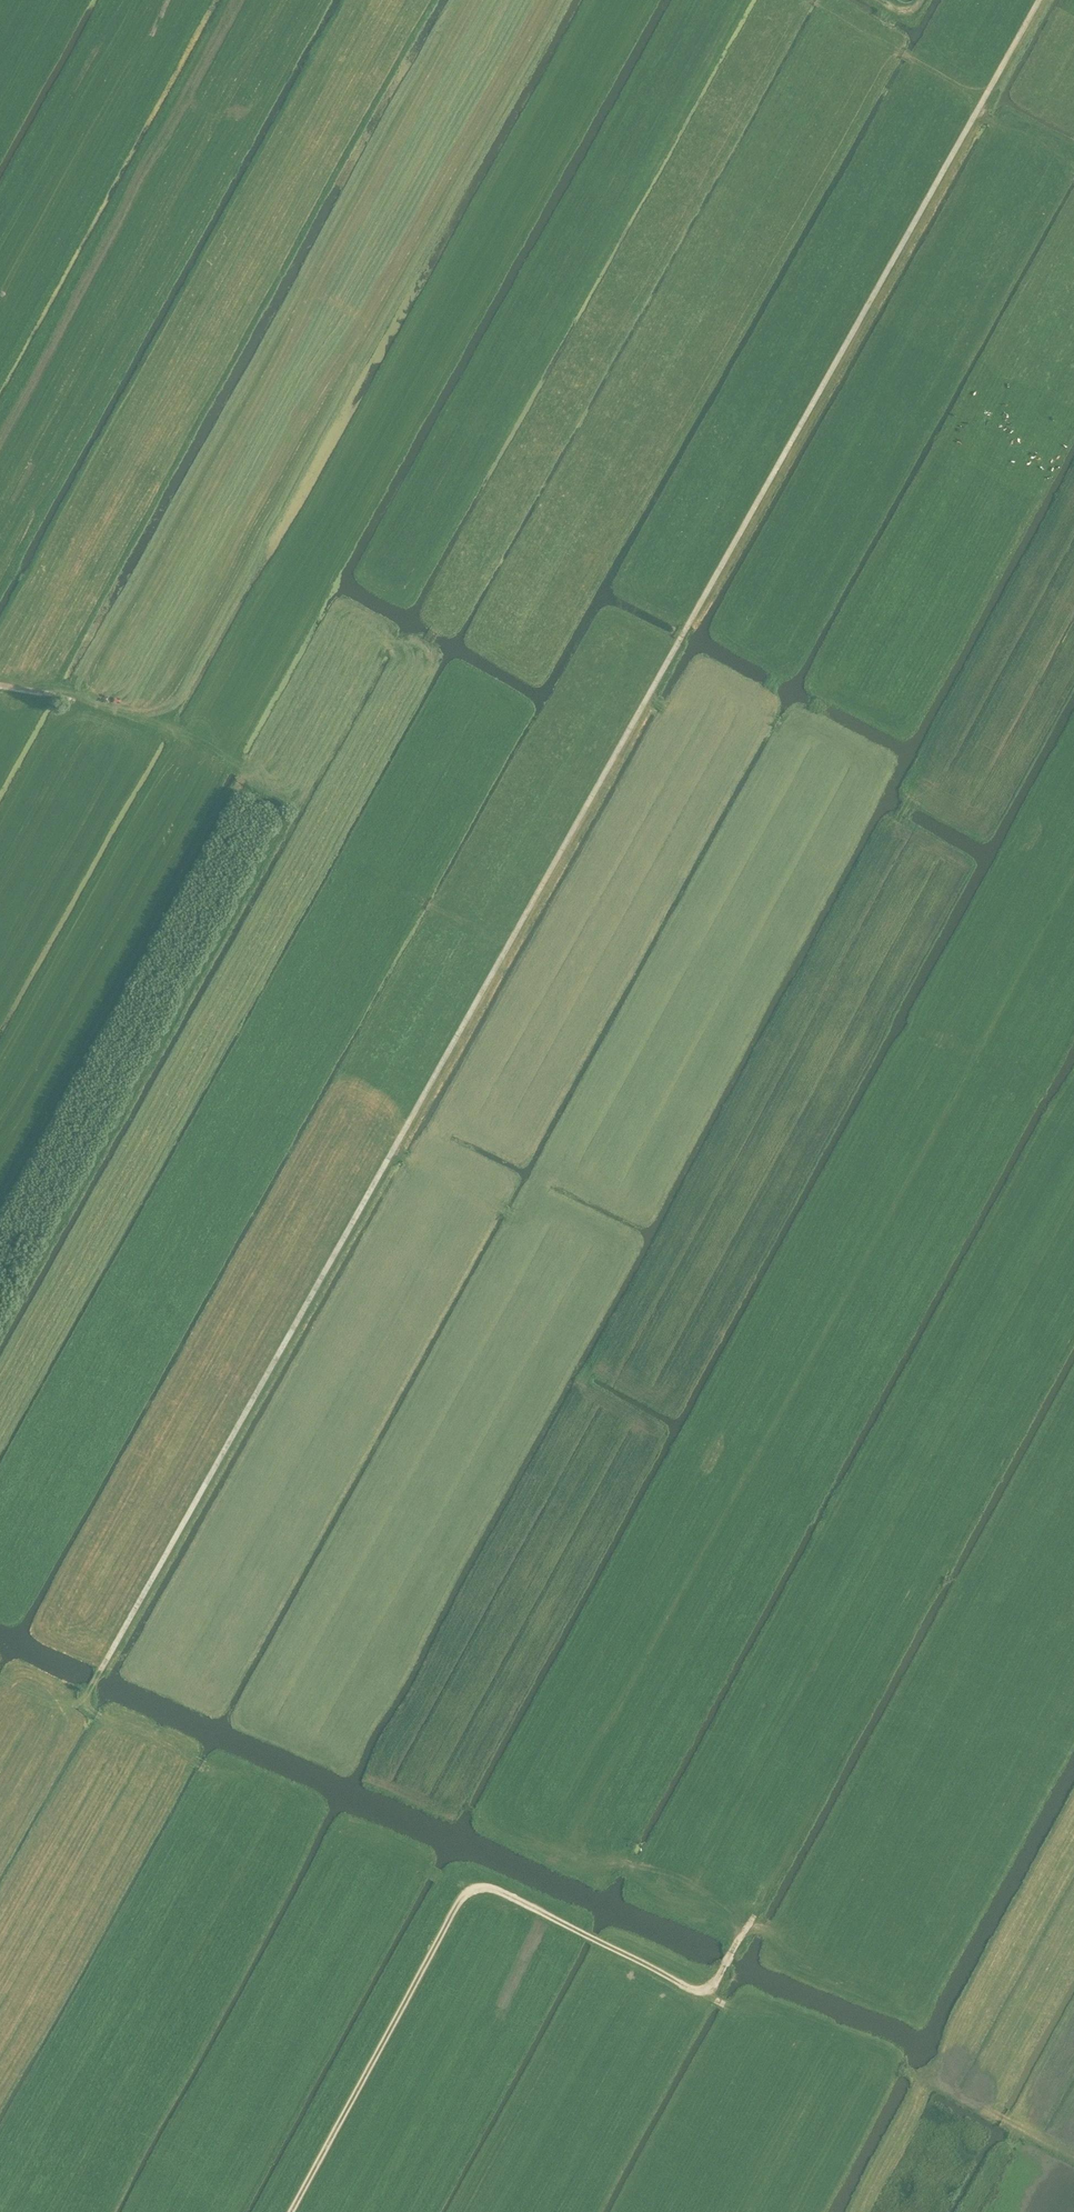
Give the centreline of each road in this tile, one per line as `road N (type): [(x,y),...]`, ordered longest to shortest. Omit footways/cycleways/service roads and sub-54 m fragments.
road 1 (track): [(1041,0),(106,1662),(89,1712)]
road 2 (track): [(290,2211),(474,1887),(710,1993),(1073,1327)]

